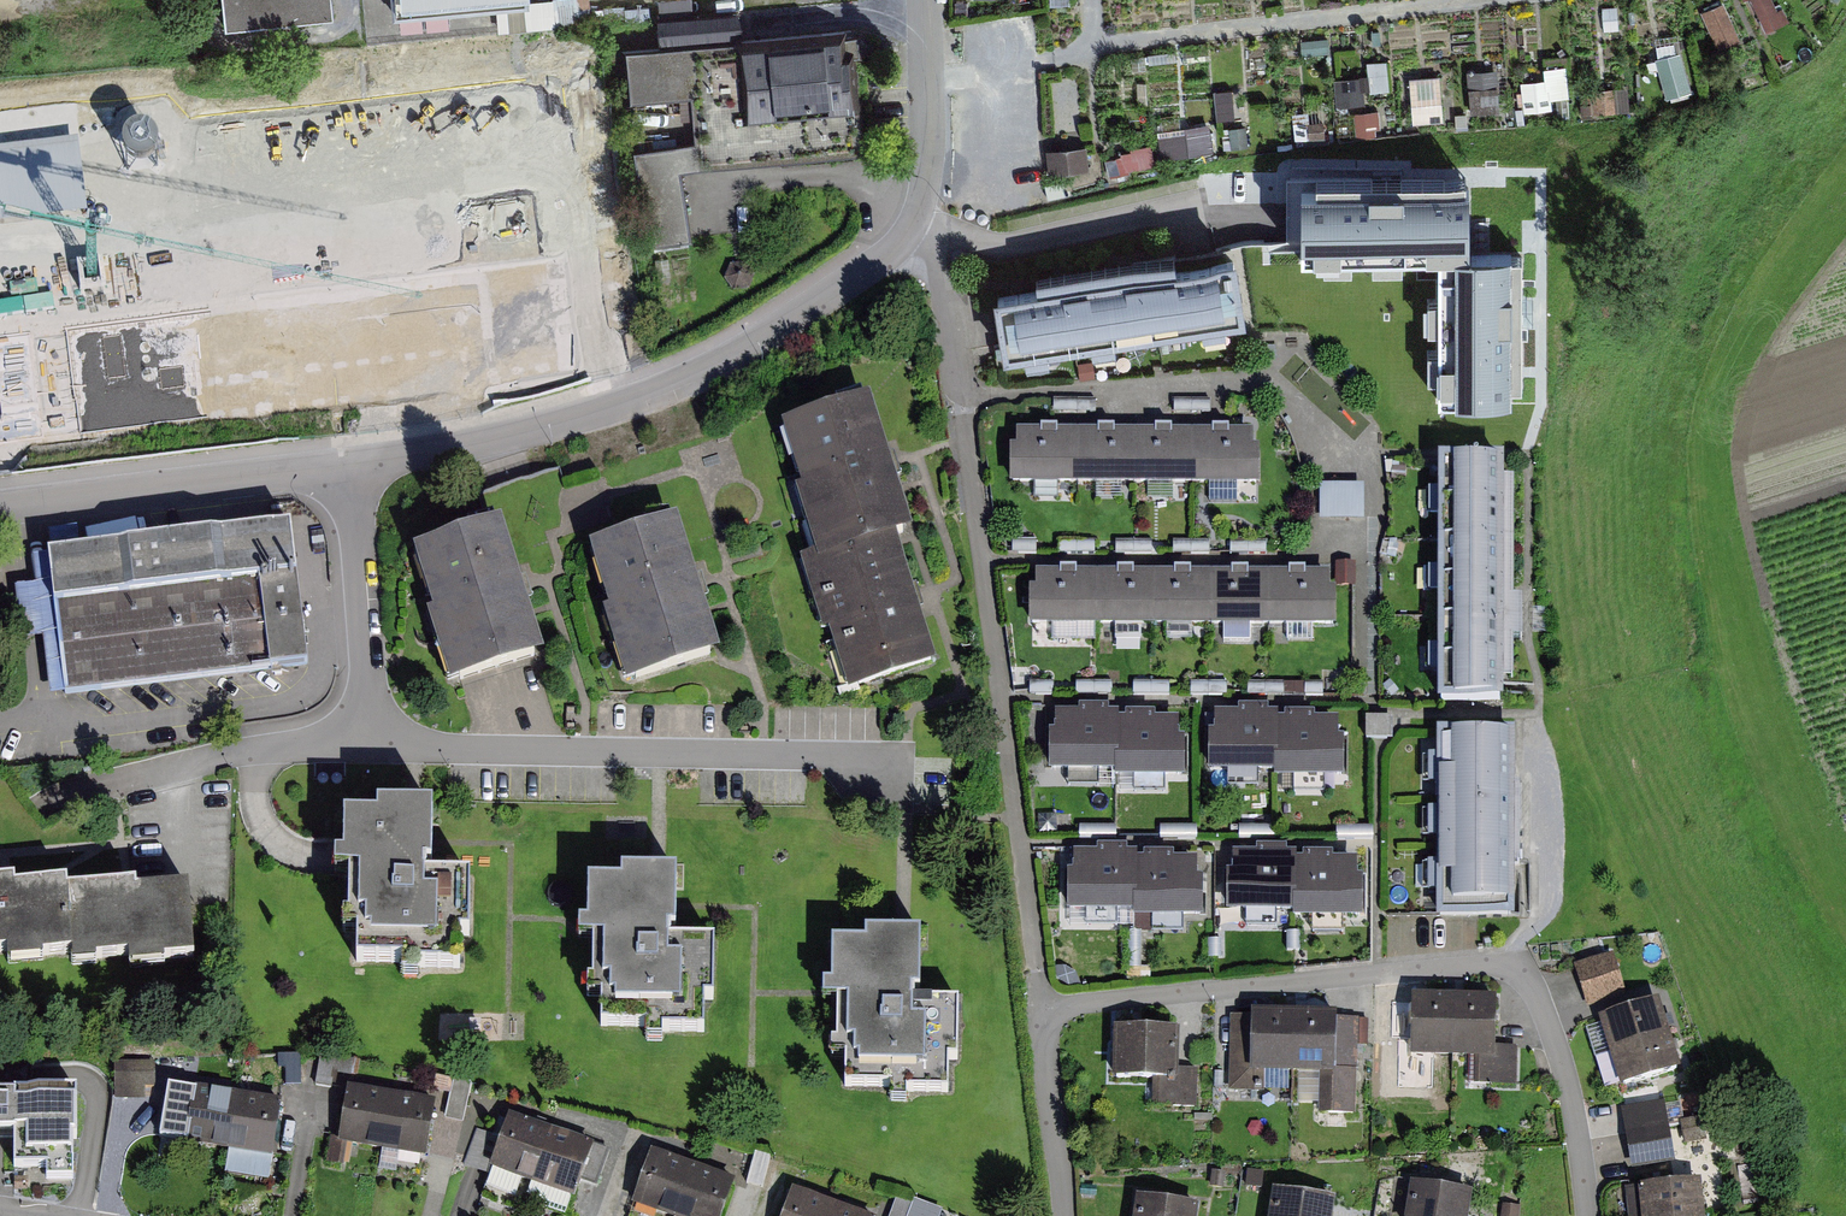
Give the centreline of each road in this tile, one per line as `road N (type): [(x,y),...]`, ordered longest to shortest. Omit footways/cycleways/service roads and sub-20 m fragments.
road 1 (residential): [(1041,1011),(945,295),(936,264),(906,236)]
road 2 (residential): [(1587,1215),(1561,1060),(1534,986),(1511,966),(1041,1011)]
road 3 (residential): [(906,236),(809,313),(707,370),(600,411),(350,465)]
road 4 (residential): [(371,747),(905,756)]
road 5 (residential): [(350,465),(0,507)]
road 6 (residential): [(350,465),(371,747)]
road 7 (residential): [(371,747),(263,749),(114,783)]
road 8 (residential): [(925,0),(932,152),(906,236)]
road 9 (residential): [(1062,1215),(1041,1011)]

